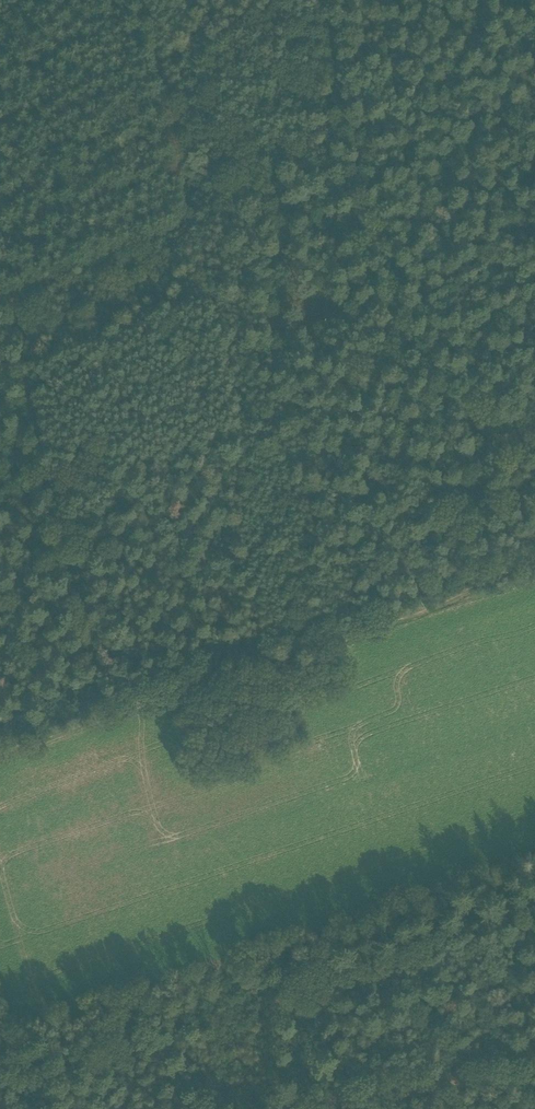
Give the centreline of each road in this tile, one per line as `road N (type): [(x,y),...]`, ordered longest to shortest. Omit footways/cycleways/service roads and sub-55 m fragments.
road 1 (track): [(534,571),(0,747)]
road 2 (track): [(534,1073),(388,1092)]
road 3 (track): [(260,1108),(388,1092)]

